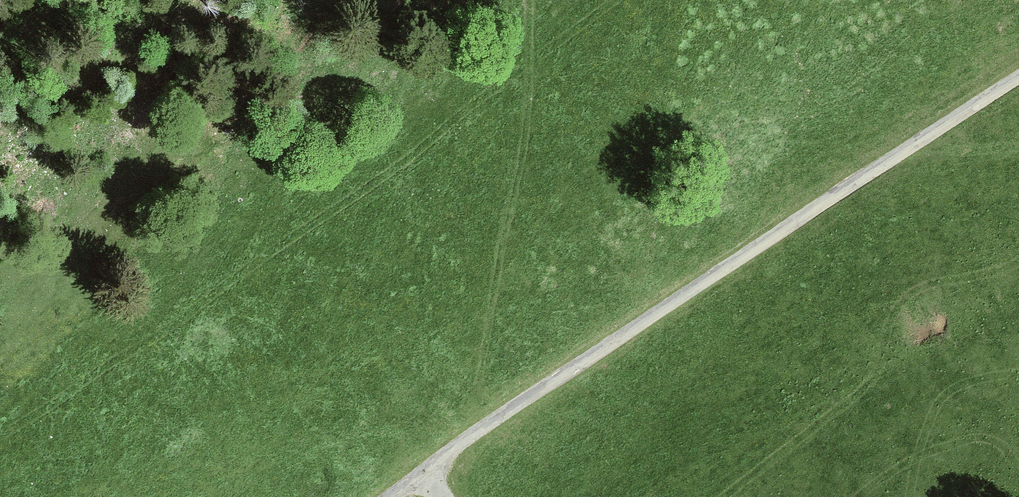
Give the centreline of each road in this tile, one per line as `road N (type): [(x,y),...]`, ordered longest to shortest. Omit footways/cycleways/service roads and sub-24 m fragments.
road 1 (unclassified): [(1018,82),(401,496)]
road 2 (track): [(460,452),(521,165),(530,0)]

